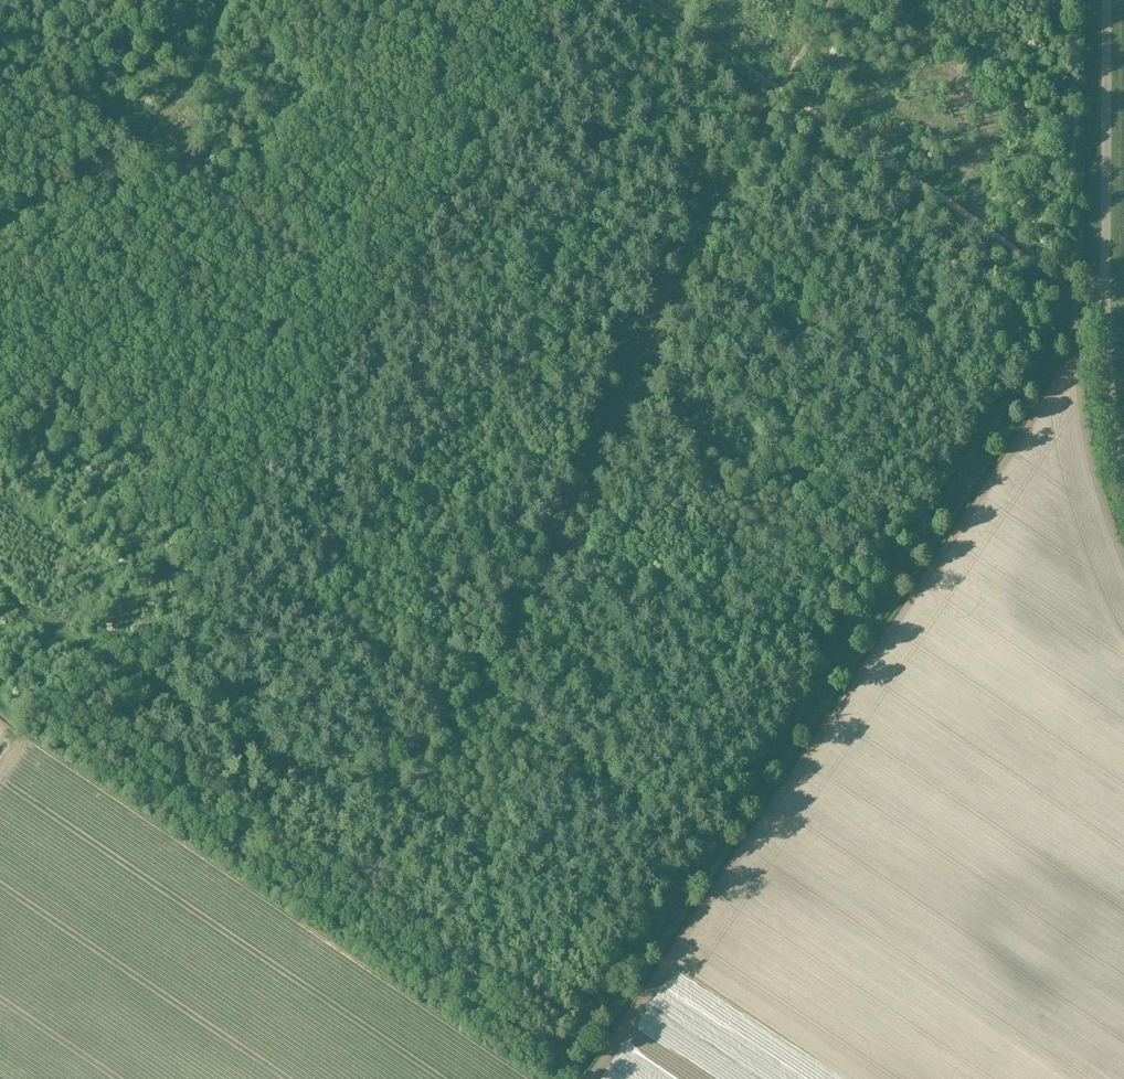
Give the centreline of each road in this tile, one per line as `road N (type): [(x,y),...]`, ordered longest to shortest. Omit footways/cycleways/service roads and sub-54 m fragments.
road 1 (track): [(0,586),(30,615),(266,759),(364,772),(426,755),(510,645),(668,303),(827,0)]
road 2 (track): [(1087,297),(560,1078)]
road 3 (track): [(646,0),(1066,290),(1123,305)]
road 4 (unclassified): [(1123,478),(1106,345),(1107,0)]
road 5 (track): [(221,0),(194,76),(150,132),(0,232)]

